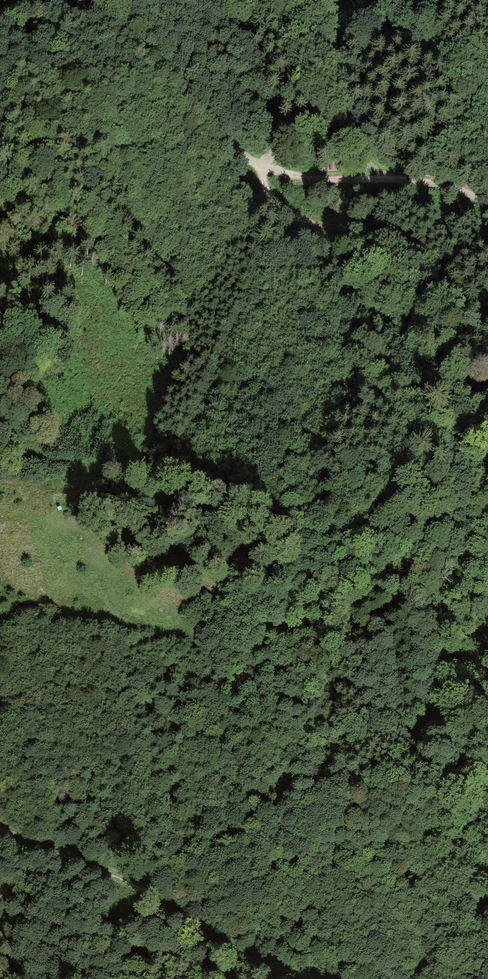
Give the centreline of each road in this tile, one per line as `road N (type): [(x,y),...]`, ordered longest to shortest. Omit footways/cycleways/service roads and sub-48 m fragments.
road 1 (track): [(0,13),(65,6),(114,27),(202,125),(258,169),(308,180),(447,185),(487,205)]
road 2 (track): [(487,359),(458,308),(398,247),(290,218)]
road 3 (track): [(201,927),(142,889),(0,831)]
road 4 (track): [(258,169),(284,131),(324,126),(393,179)]

